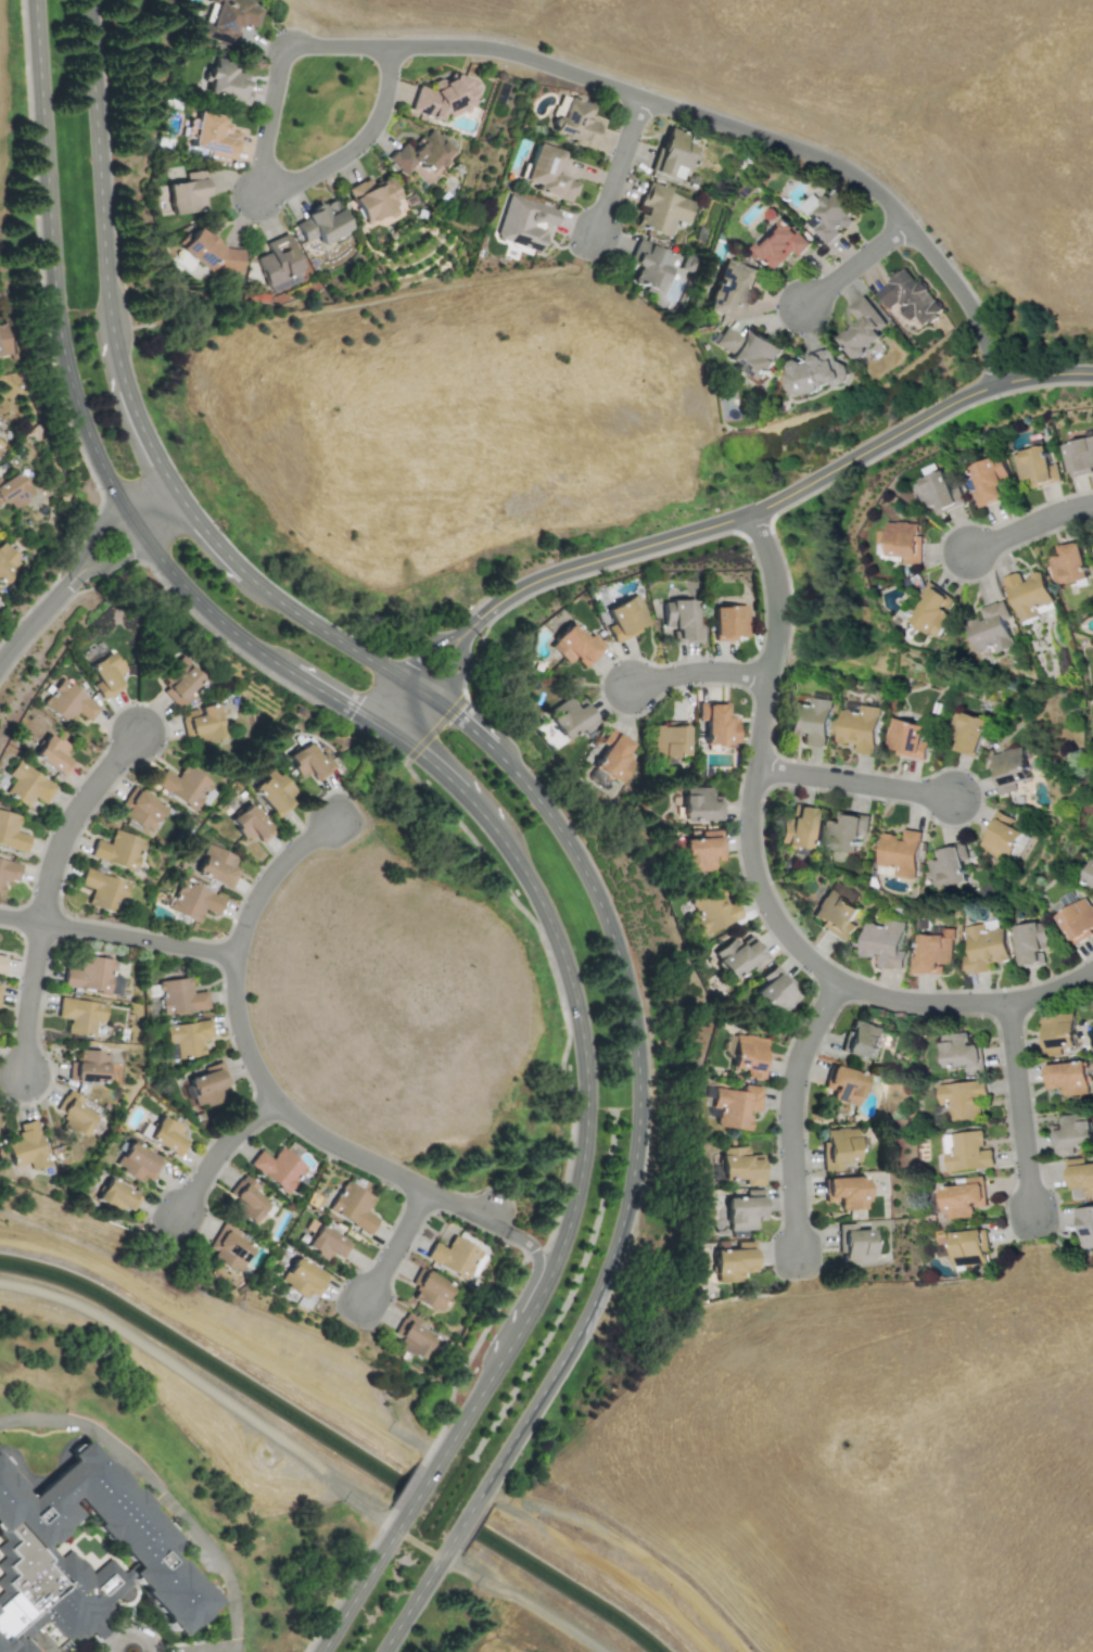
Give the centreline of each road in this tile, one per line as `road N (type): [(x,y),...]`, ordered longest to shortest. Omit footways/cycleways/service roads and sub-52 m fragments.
road 1 (tertiary): [(482,1495),(611,1269),(640,1131),(639,1057),(618,949),(577,857),(505,752)]
road 2 (residential): [(750,512),(777,622),(749,810),(751,855),(786,933),(839,980),(902,1000),(1005,1001),(1092,966)]
road 3 (tertiary): [(36,0),(62,340),(90,436),(125,507),(191,593),(256,648),(288,663)]
road 4 (residential): [(995,383),(962,296),(853,175),(511,51),(389,46)]
road 5 (tertiary): [(1092,372),(1028,377),(969,393),(750,512),(542,579),(485,614)]
road 6 (tertiary): [(507,835),(565,961),(587,1064),(576,1198),(544,1280)]
road 7 (residential): [(389,75),(389,46),(288,48),(264,152),(270,179),(302,179),(357,145),(377,123),(389,75)]
road 8 (residential): [(238,954),(237,1008),(276,1098),(328,1140),(509,1232)]
road 9 (tertiary): [(109,333),(89,0)]
road 10 (residential): [(839,980),(808,1038),(790,1107),(798,1253)]
road 11 (residential): [(0,914),(238,954)]
road 12 (residential): [(42,922),(66,831),(139,730)]
road 13 (tertiary): [(431,694),(246,581)]
road 14 (residential): [(1005,1001),(1030,1213)]
road 15 (residential): [(757,766),(952,796)]
road 16 (tertiary): [(176,498),(136,424),(109,333)]
road 17 (residential): [(238,954),(263,889),(340,818)]
road 18 (tertiary): [(406,1515),(322,1651)]
road 19 (tertiary): [(392,727),(448,771),(507,835)]
road 20 (residential): [(42,922),(25,1076)]
road 21 (tertiary): [(485,614),(411,665),(392,727)]
road 22 (residential): [(276,1098),(218,1153),(179,1213)]
road 23 (residential): [(641,98),(595,233)]
road 24 (residential): [(770,677),(708,671),(630,685)]
road 25 (residential): [(1092,503),(967,550)]
road 26 (residential): [(904,224),(801,305)]
road 27 (residential): [(428,1189),(365,1300)]
road 28 (tertiary): [(497,1362),(434,1470)]
road 29 (tertiary): [(383,1651),(449,1546)]
road 30 (tertiary): [(288,663),(392,727)]

